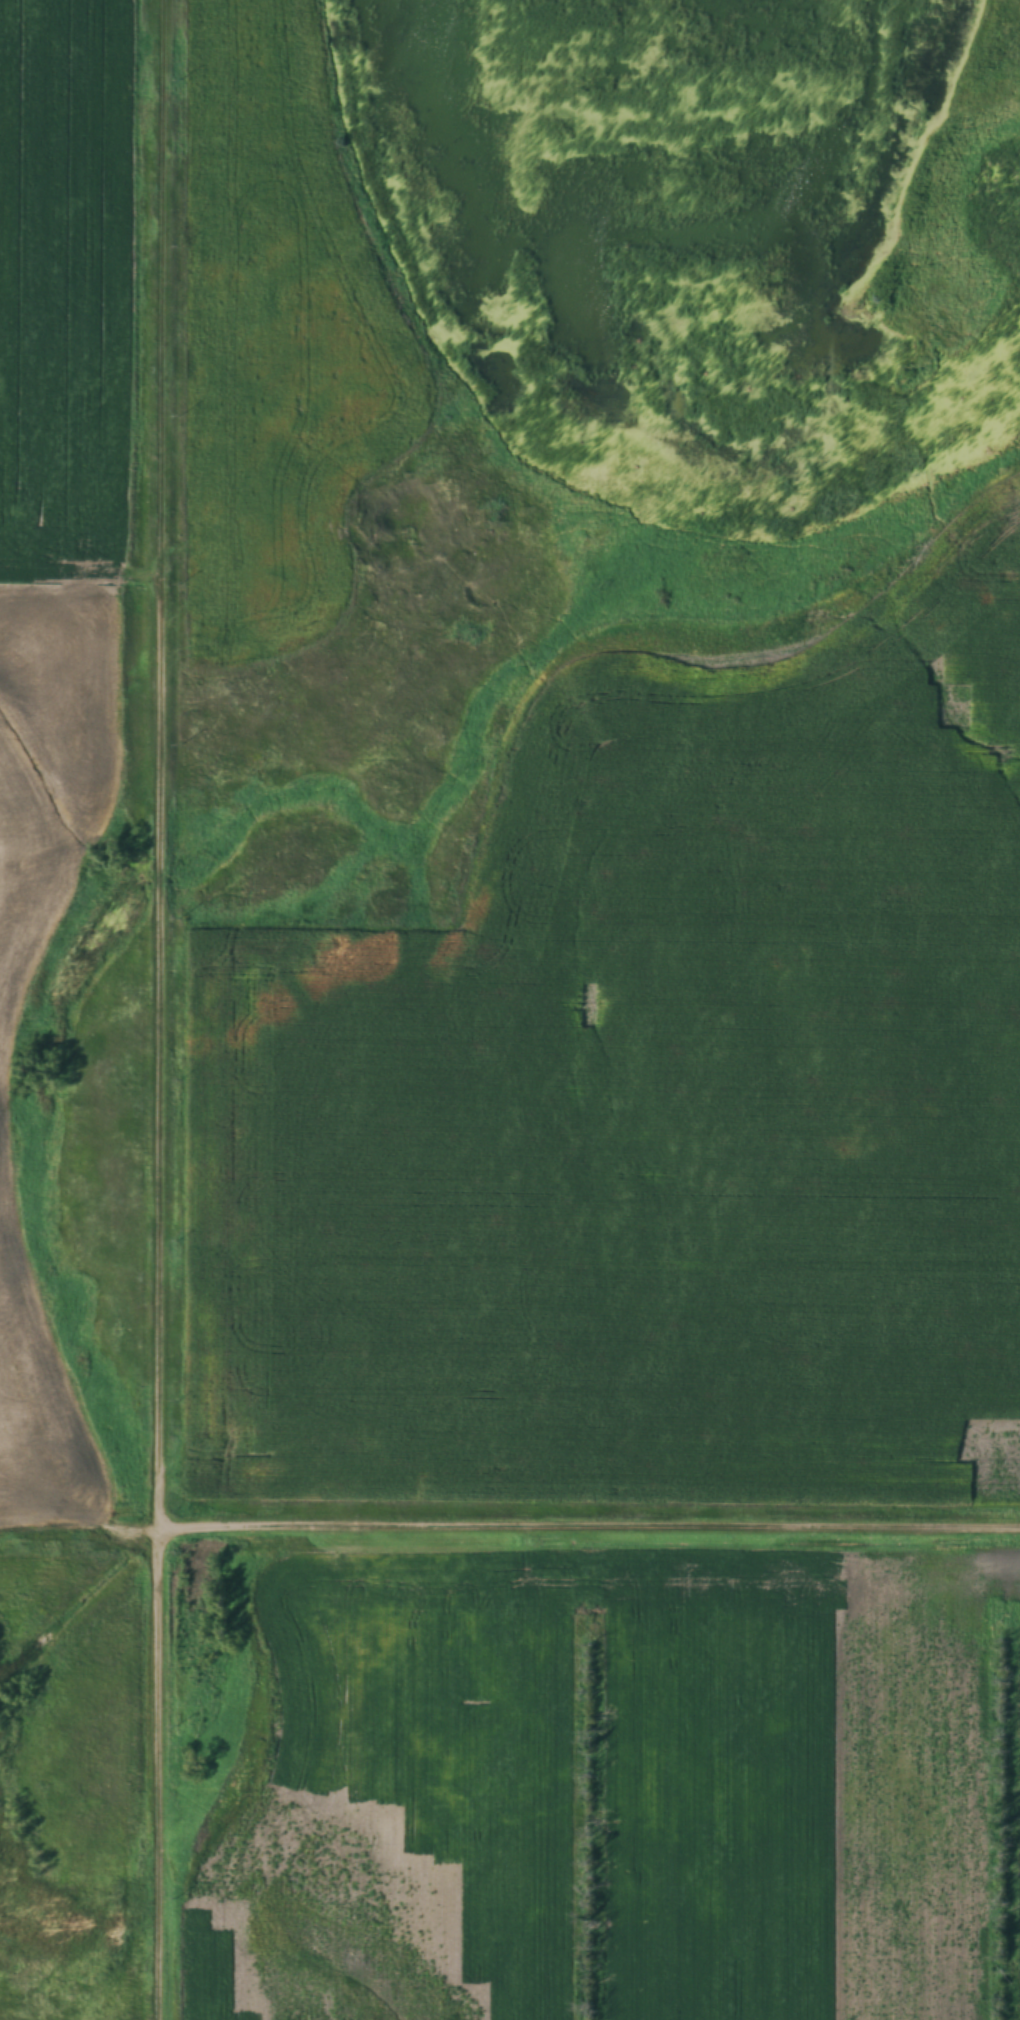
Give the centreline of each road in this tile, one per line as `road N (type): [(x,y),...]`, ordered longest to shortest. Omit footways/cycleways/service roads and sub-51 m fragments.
road 1 (track): [(160,2019),(166,0)]
road 2 (residential): [(1019,1527),(164,1530)]

